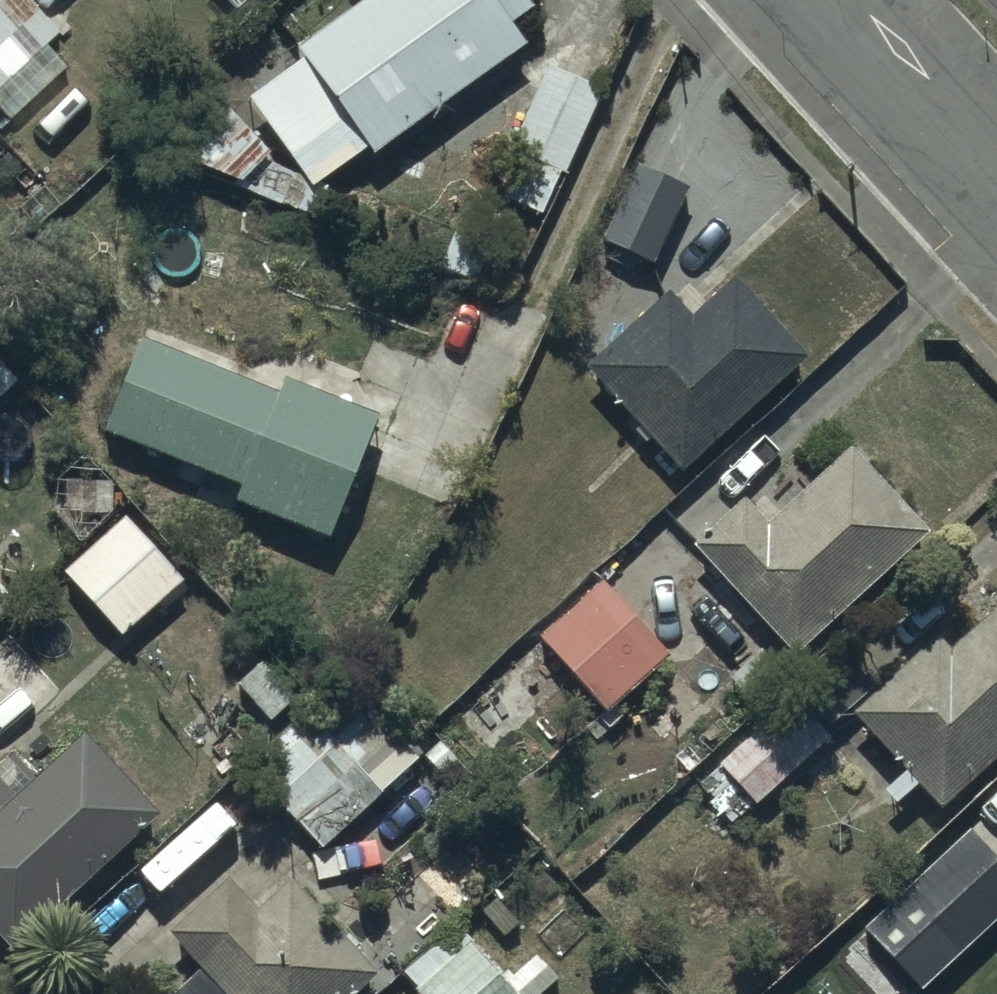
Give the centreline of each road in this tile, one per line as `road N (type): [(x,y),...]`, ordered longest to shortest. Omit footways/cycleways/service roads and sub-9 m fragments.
road 1 (residential): [(821,0),(996,194)]

